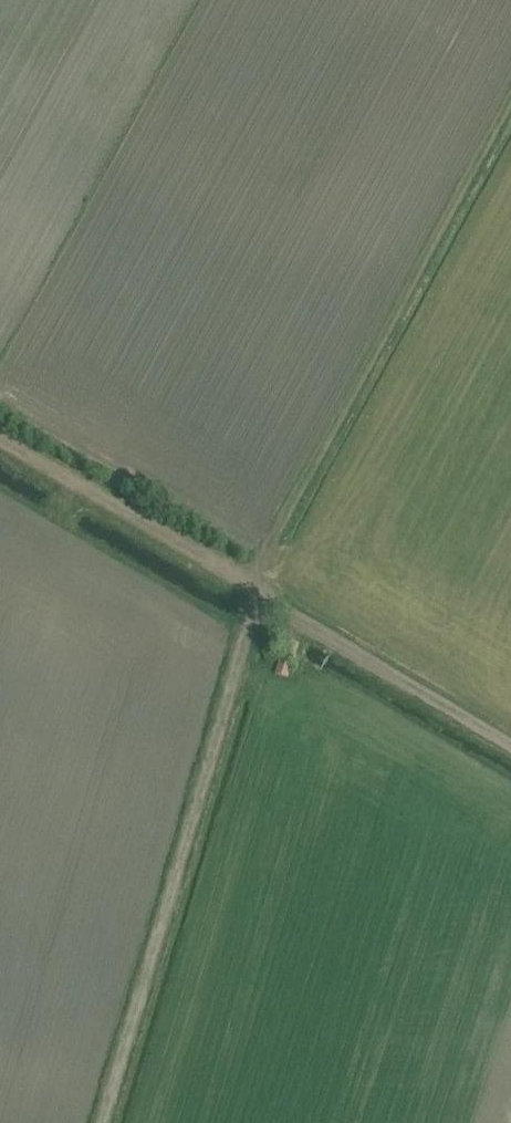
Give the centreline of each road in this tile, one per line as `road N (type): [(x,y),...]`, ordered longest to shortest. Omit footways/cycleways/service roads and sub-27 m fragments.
road 1 (track): [(102,1122),(264,560),(510,105)]
road 2 (track): [(0,441),(510,746)]

